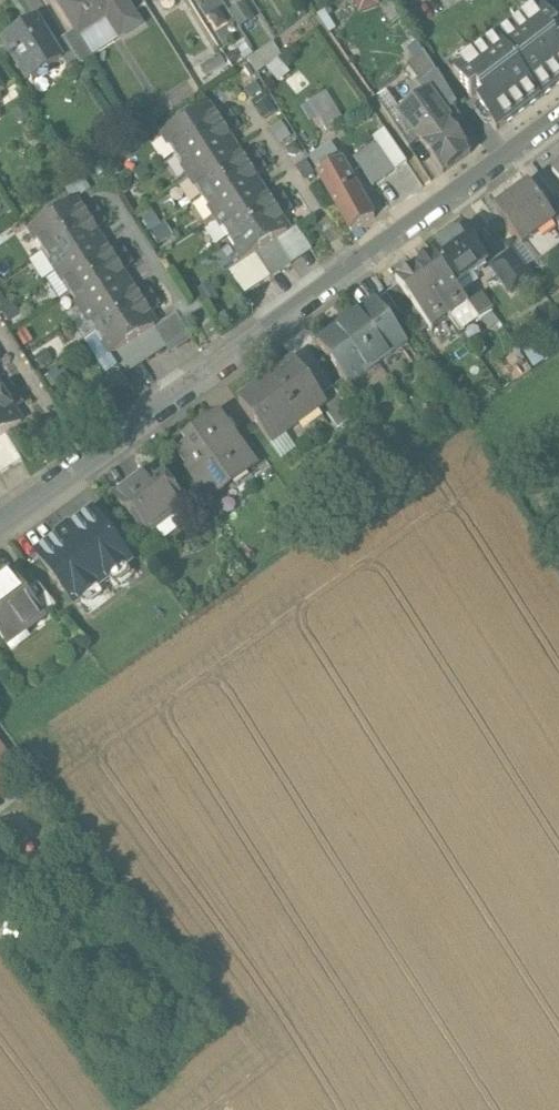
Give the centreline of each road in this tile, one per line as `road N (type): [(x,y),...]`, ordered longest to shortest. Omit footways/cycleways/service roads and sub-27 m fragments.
road 1 (residential): [(558,109),(0,520)]

